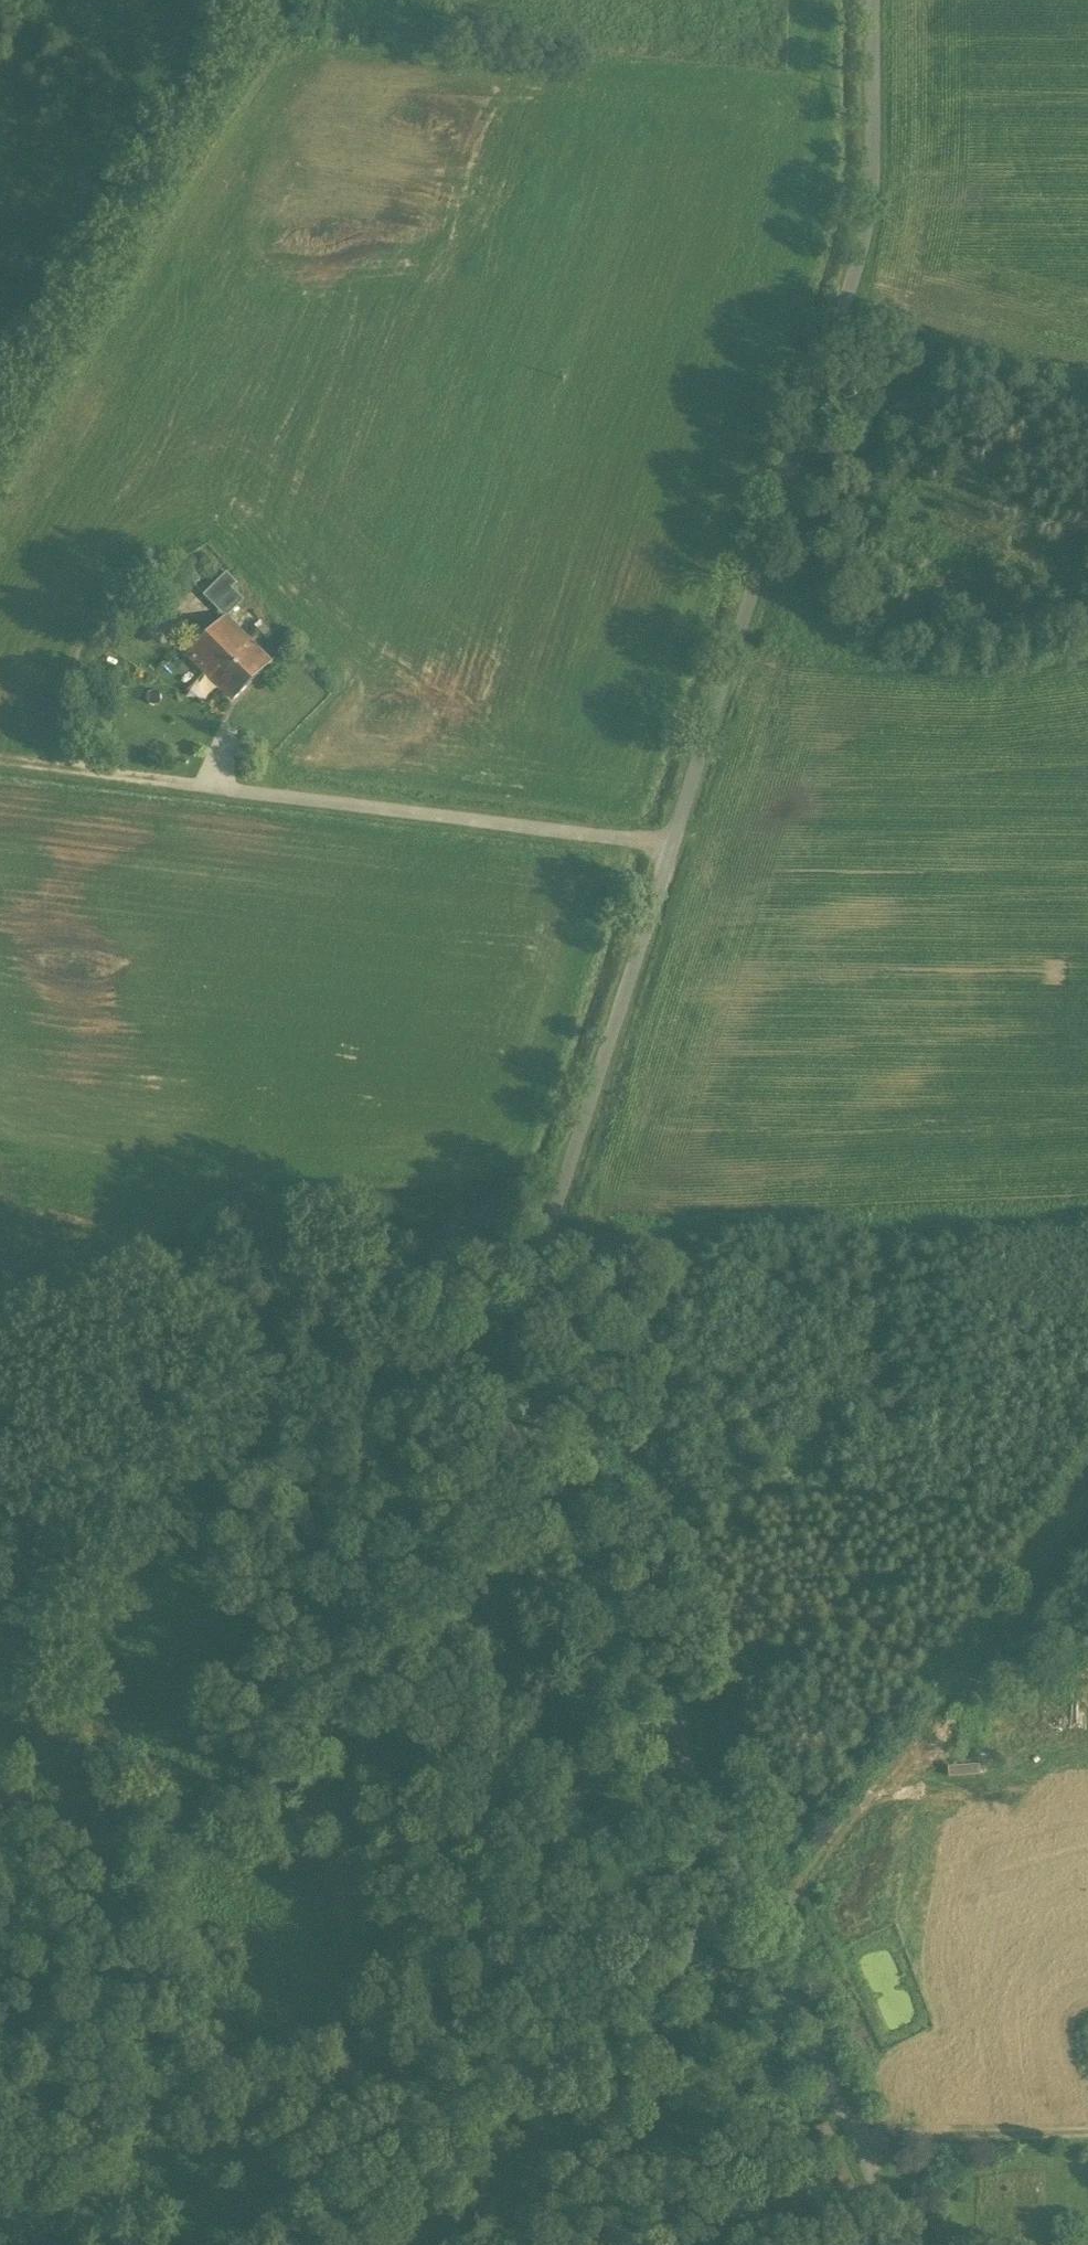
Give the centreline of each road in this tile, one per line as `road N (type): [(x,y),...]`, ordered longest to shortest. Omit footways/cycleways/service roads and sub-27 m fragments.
road 1 (unclassified): [(872,0),(866,218),(531,1311),(529,1383),(565,1504),(671,1761),(895,2244)]
road 2 (track): [(266,2244),(645,2099),(1087,1498)]
road 3 (track): [(675,846),(0,762)]

